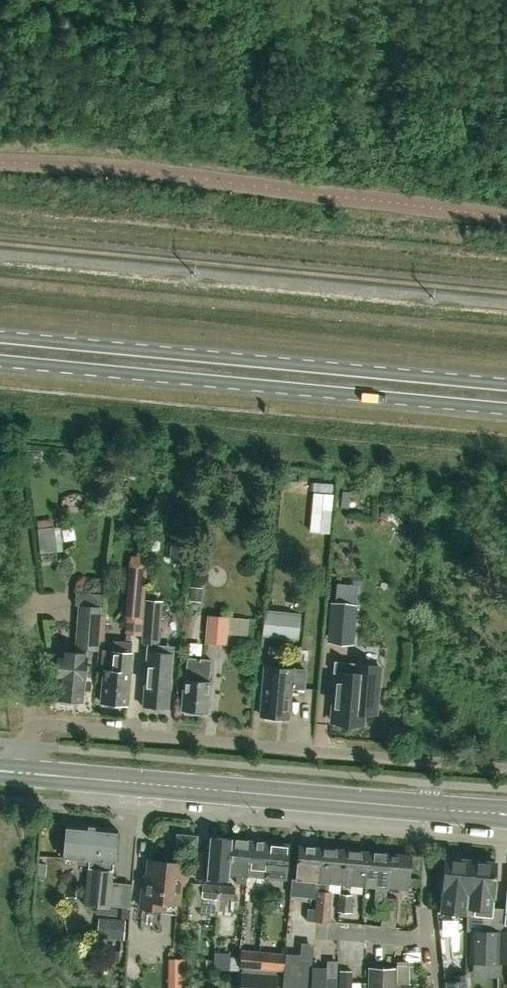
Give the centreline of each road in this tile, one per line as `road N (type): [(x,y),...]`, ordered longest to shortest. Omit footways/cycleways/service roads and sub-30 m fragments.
road 1 (primary): [(0,360),(506,407)]
road 2 (primary): [(506,374),(0,332)]
road 3 (tertiary): [(506,815),(30,773)]
road 4 (residential): [(31,723),(506,761)]

